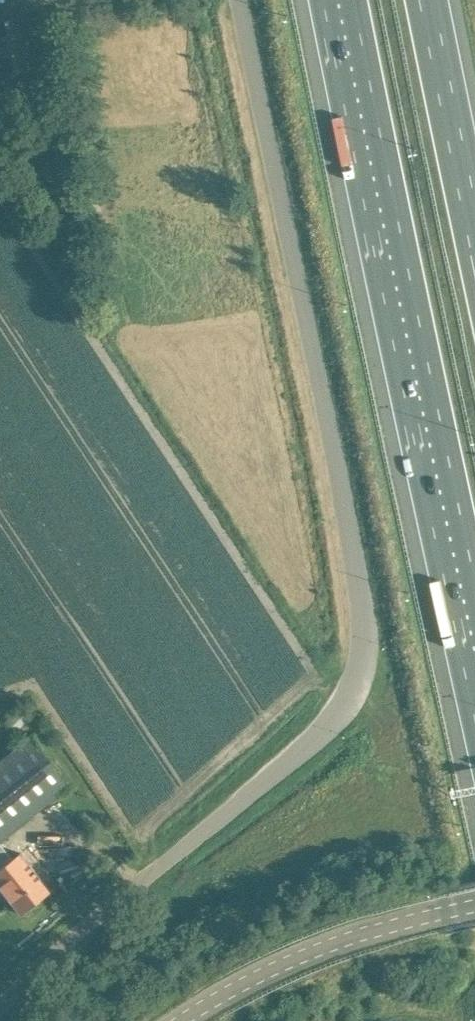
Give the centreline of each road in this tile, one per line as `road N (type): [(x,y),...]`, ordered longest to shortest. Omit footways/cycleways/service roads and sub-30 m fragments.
road 1 (unclassified): [(0,1006),(37,966),(328,729),(347,702),(365,631),(239,0)]
road 2 (motorway): [(344,0),(474,618)]
road 3 (tertiary): [(184,1020),(338,944),(474,907)]
road 4 (motorway): [(474,233),(425,0)]

